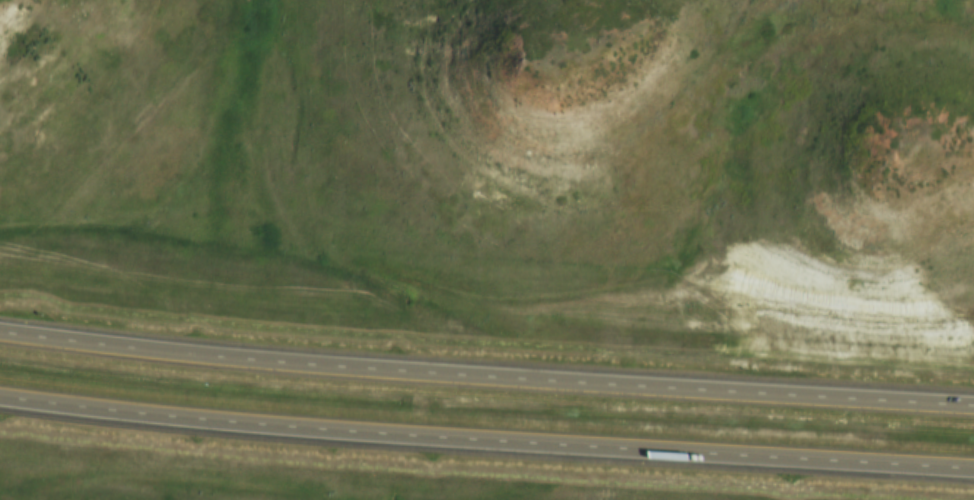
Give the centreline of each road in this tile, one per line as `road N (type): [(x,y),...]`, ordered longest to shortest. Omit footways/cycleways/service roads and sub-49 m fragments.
road 1 (motorway): [(973,403),(340,370),(0,333)]
road 2 (motorway): [(0,401),(973,471)]

